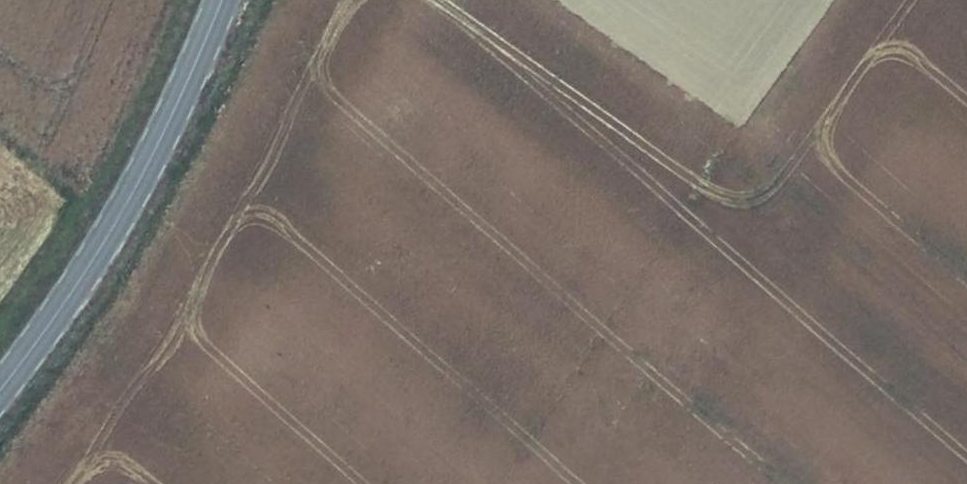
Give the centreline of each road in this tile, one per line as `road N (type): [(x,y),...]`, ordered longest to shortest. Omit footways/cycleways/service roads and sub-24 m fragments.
road 1 (secondary): [(220,0),(80,275),(0,377)]

